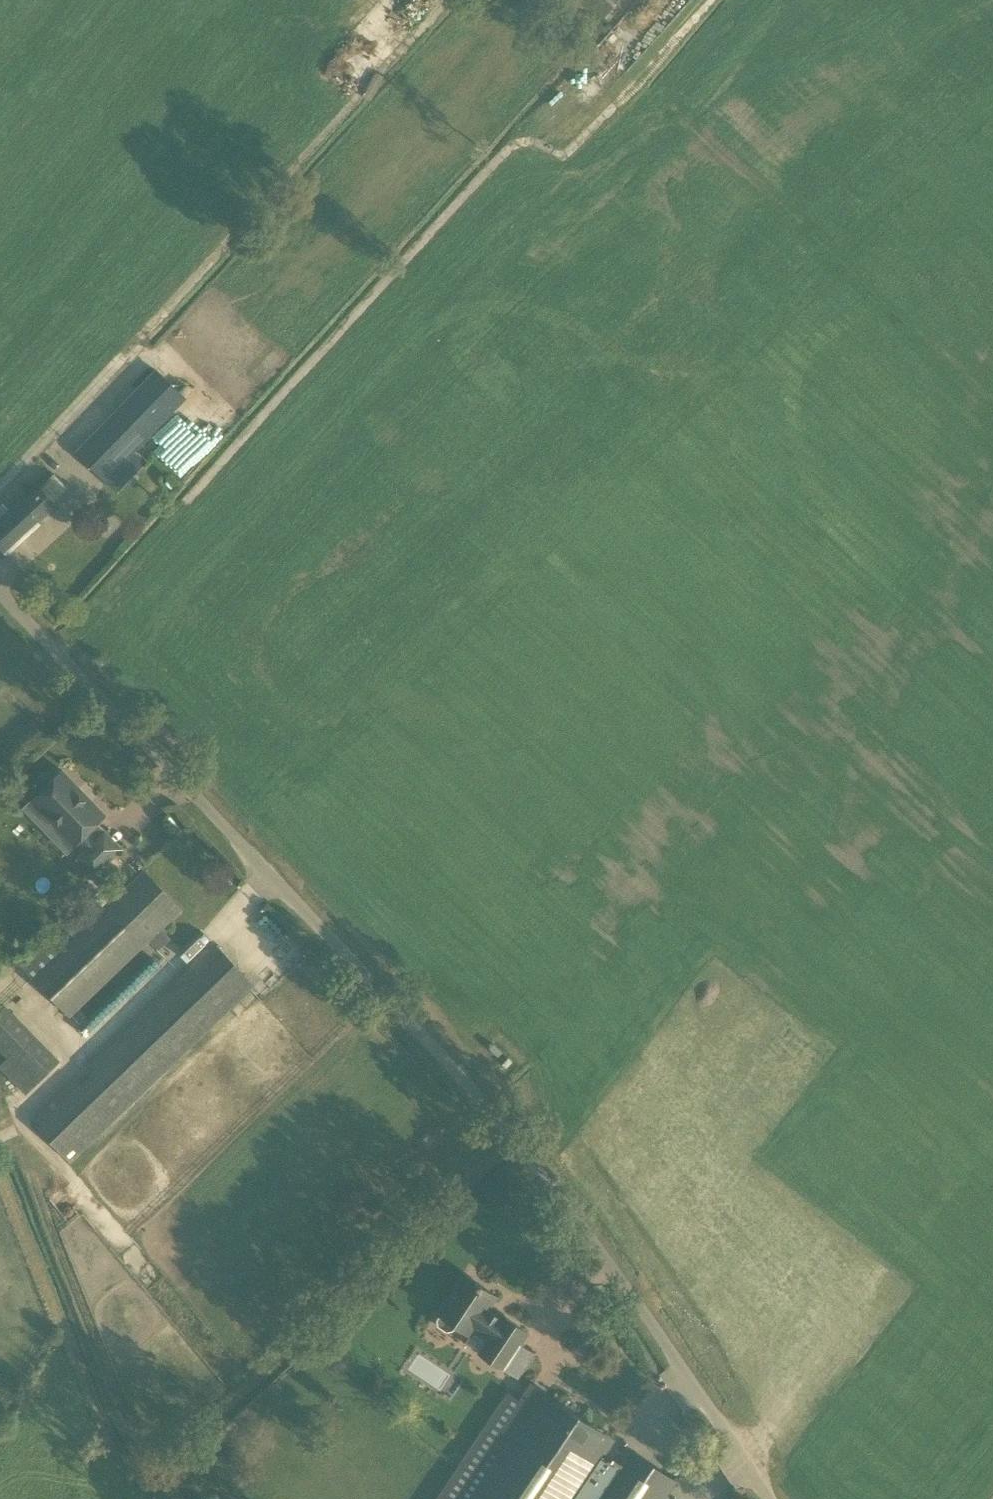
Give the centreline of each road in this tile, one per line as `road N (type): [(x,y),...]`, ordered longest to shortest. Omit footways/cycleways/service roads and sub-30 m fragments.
road 1 (unclassified): [(768,1498),(664,1339),(503,1124),(0,596)]

